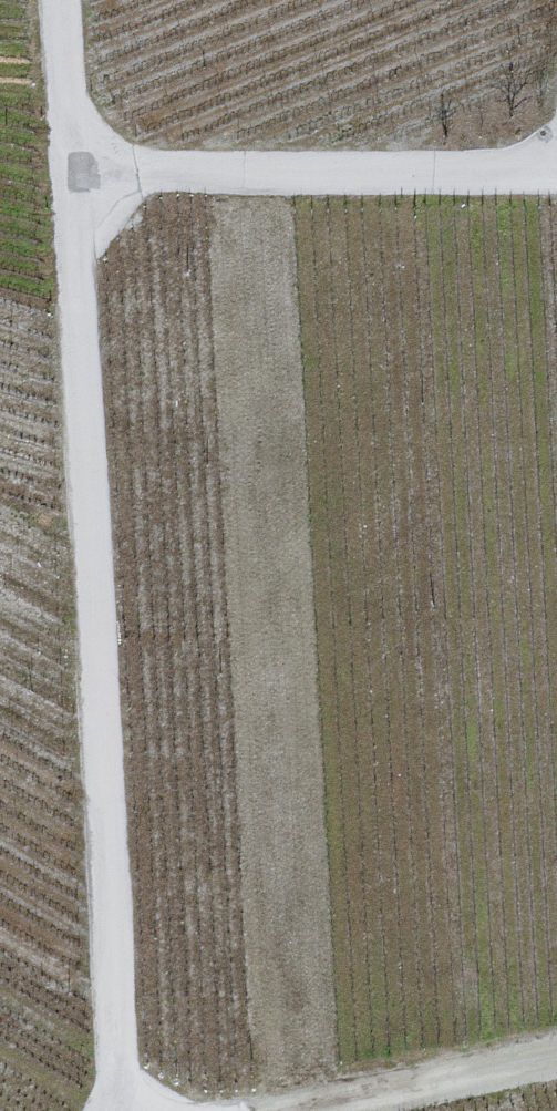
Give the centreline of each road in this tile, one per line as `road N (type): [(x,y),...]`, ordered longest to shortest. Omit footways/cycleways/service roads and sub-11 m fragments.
road 1 (unclassified): [(56,0),(73,178),(117,1072),(106,1110)]
road 2 (track): [(73,178),(556,177)]
road 3 (track): [(321,1110),(556,1063)]

